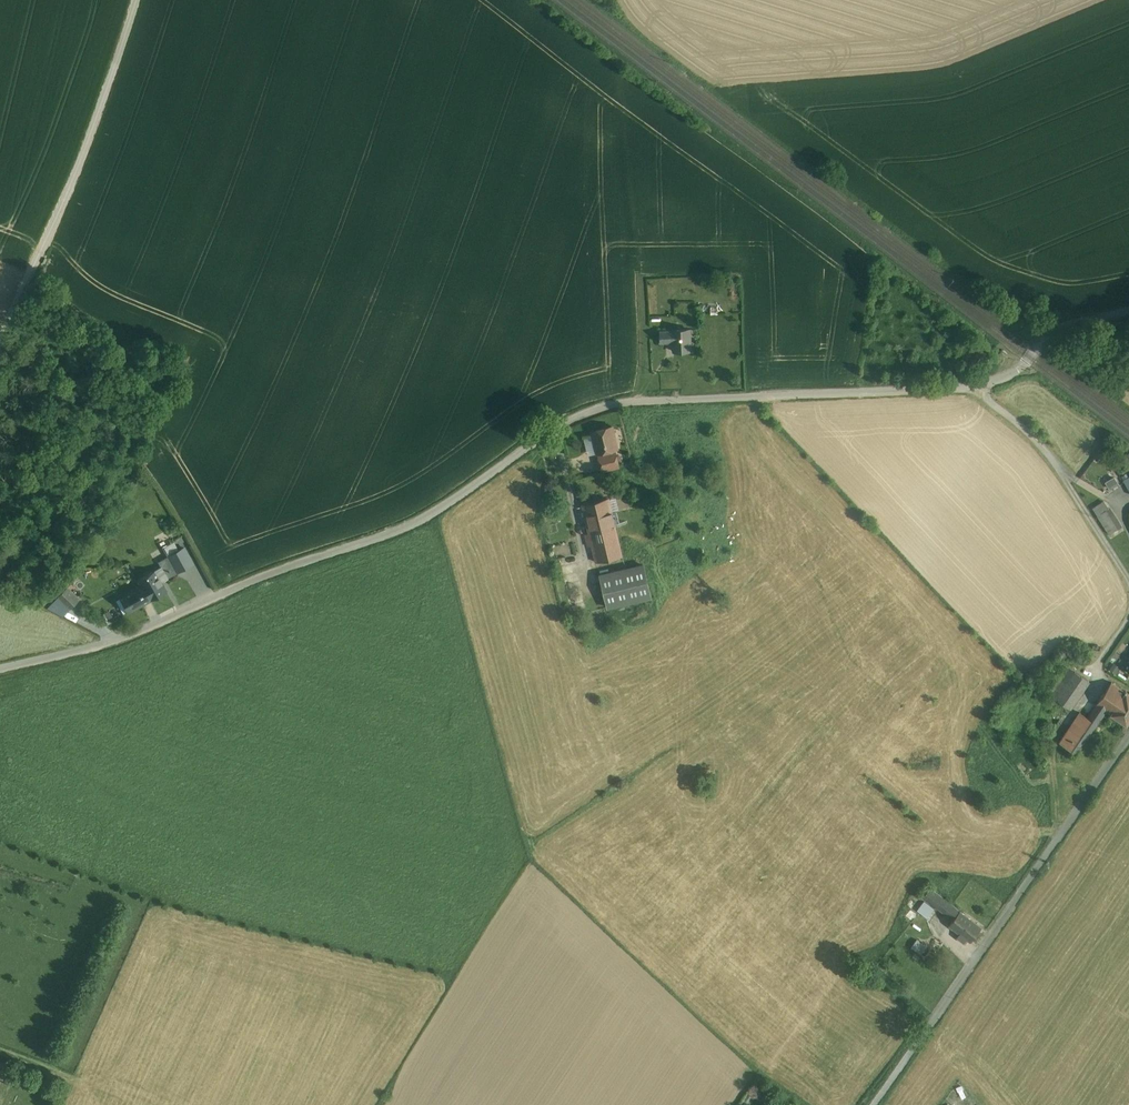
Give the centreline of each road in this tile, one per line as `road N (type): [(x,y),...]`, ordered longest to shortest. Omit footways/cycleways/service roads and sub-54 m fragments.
road 1 (unclassified): [(1128,312),(1054,333),(1019,370),(974,386),(603,407),(567,421),(439,513),(272,572),(105,644),(0,668)]
road 2 (unclassified): [(0,351),(83,155),(136,0)]

